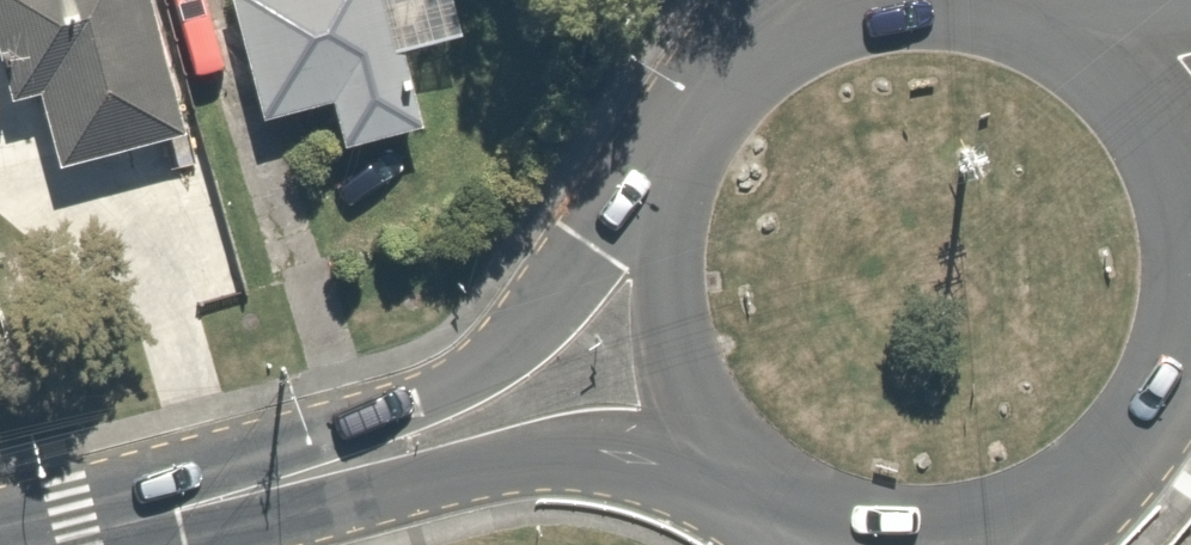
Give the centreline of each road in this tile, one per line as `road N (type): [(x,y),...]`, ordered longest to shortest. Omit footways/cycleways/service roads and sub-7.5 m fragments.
road 1 (secondary): [(224,500),(490,366),(551,311),(595,245),(692,151)]
road 2 (secondary): [(767,483),(630,452),(517,462),(421,483),(224,500)]
road 3 (secondary): [(767,483),(715,430),(680,366),(663,294),(668,220),(692,151)]
road 4 (secondary): [(888,11),(950,9),(1012,22),(1069,49),(1117,88),(1156,137)]
road 5 (secondary): [(1190,292),(1182,350),(1151,416),(1103,471),(1041,512)]
road 6 (secondary): [(692,151),(727,100),(773,58),(828,28),(888,11)]
road 7 (secondary): [(1041,512),(965,534),(885,534),(810,509)]
road 8 (secondary): [(224,500),(52,544)]
road 9 (secondary): [(1156,137),(1184,205),(1190,259)]

